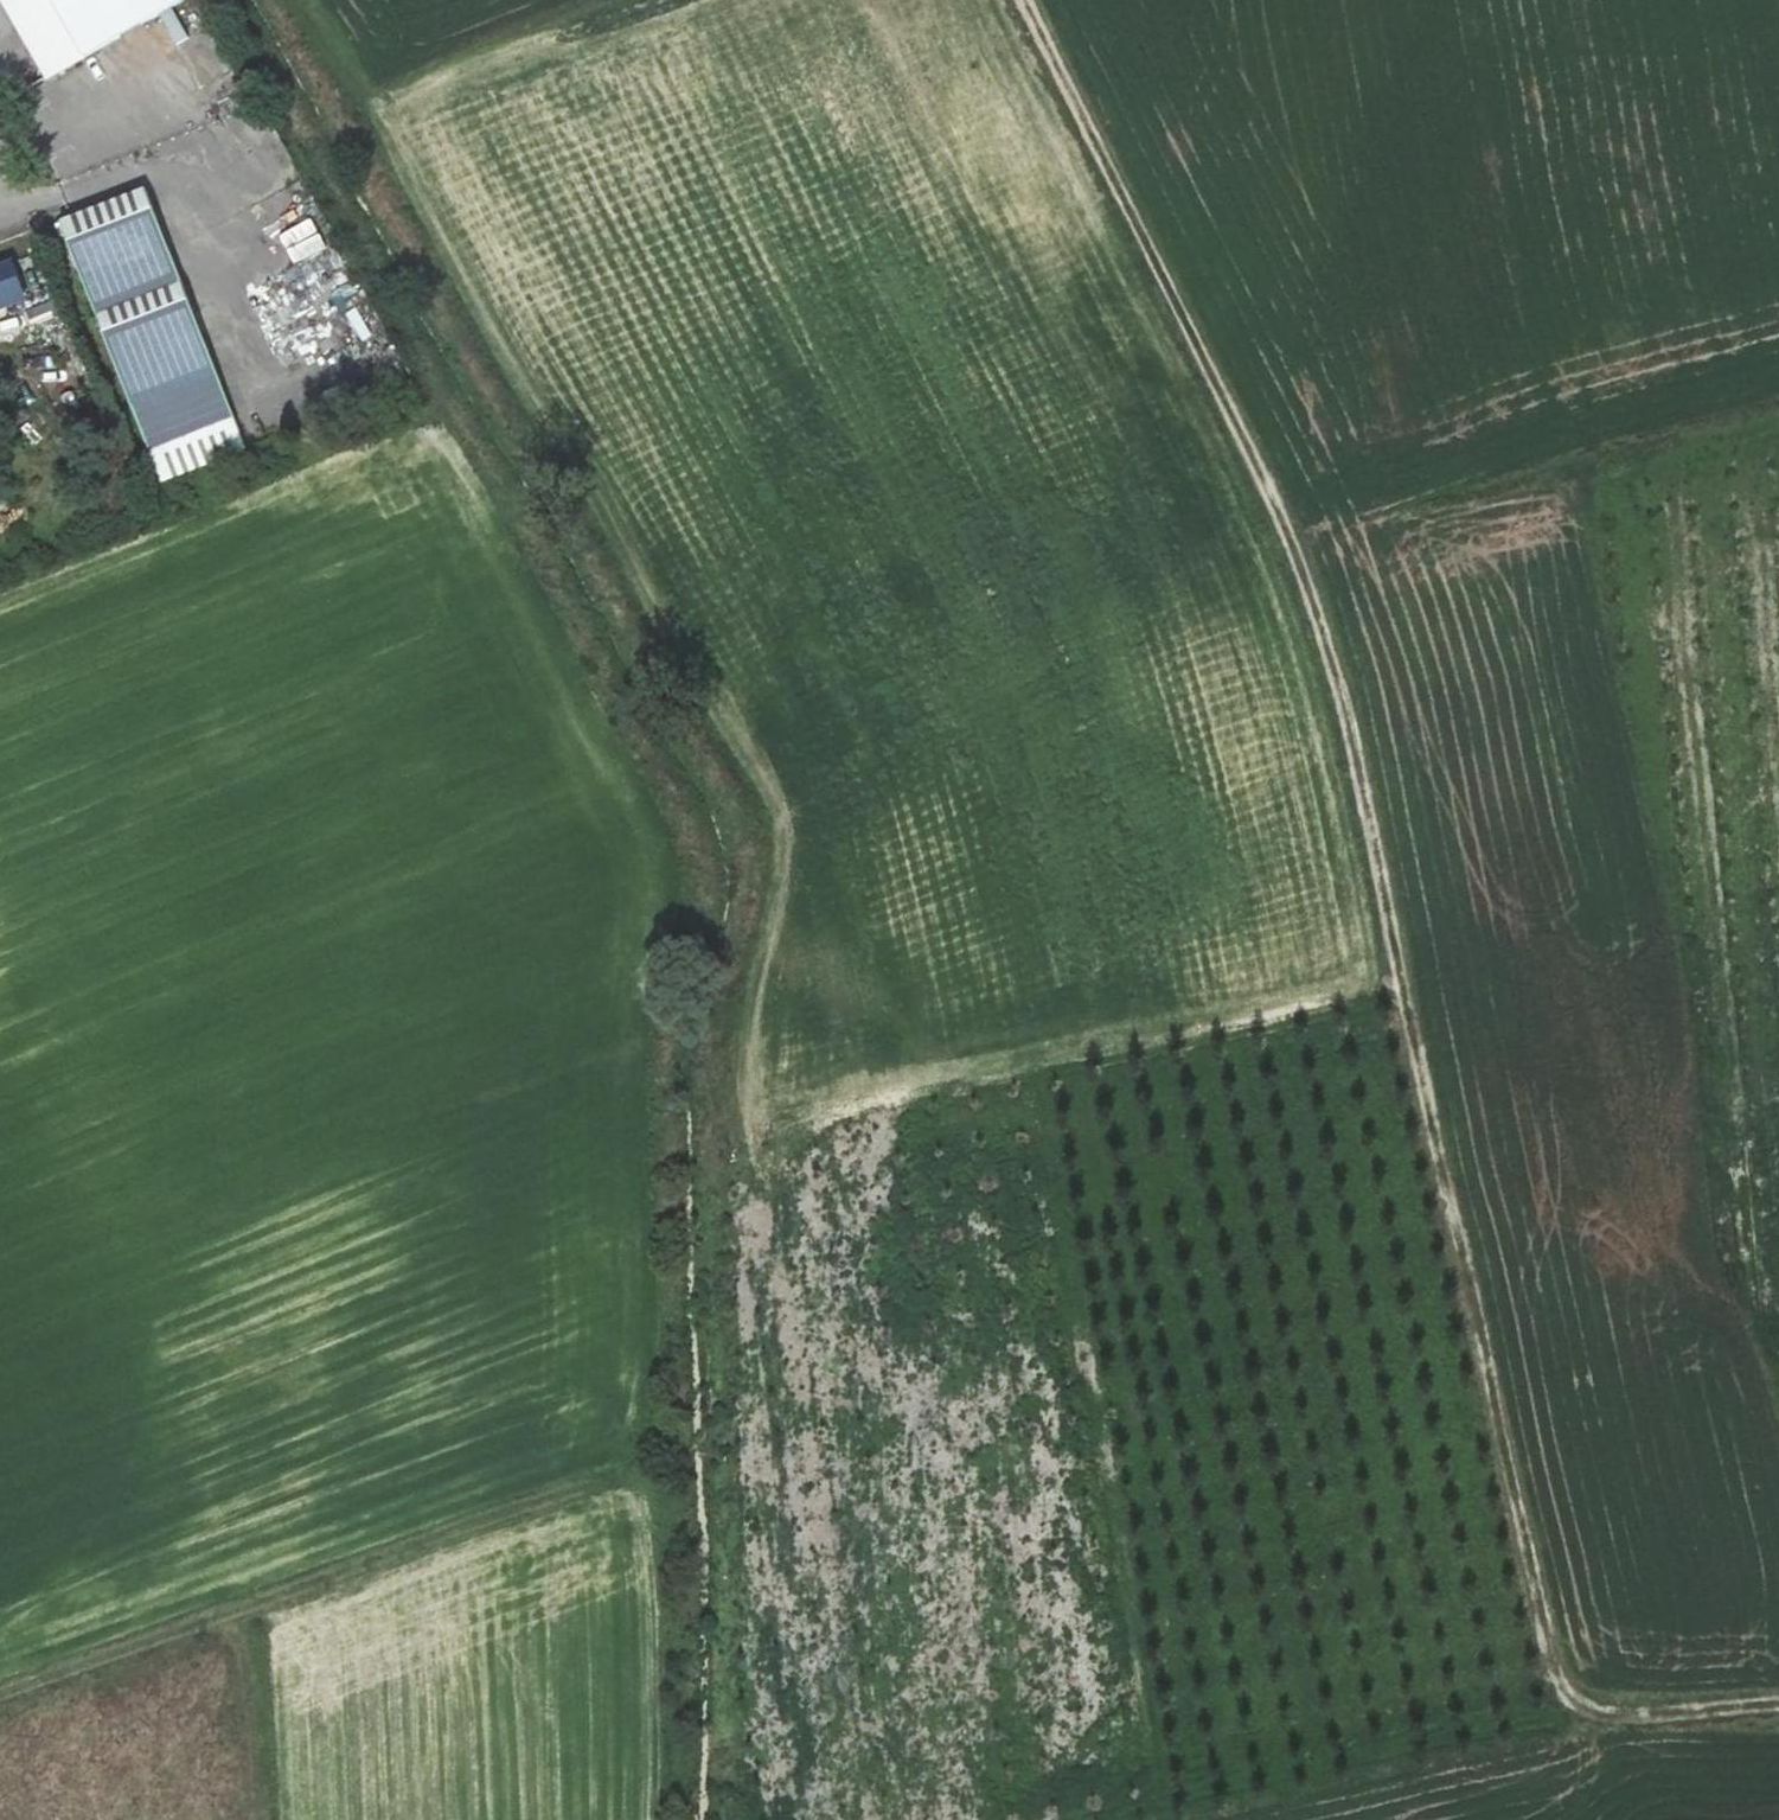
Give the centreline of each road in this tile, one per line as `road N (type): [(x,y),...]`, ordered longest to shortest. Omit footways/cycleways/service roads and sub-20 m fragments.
road 1 (track): [(1025,0),(1271,494),(1313,600),(1368,799),(1557,1677),(1570,1699),(1596,1713),(1778,1705)]
road 2 (track): [(636,1464),(0,1697)]

